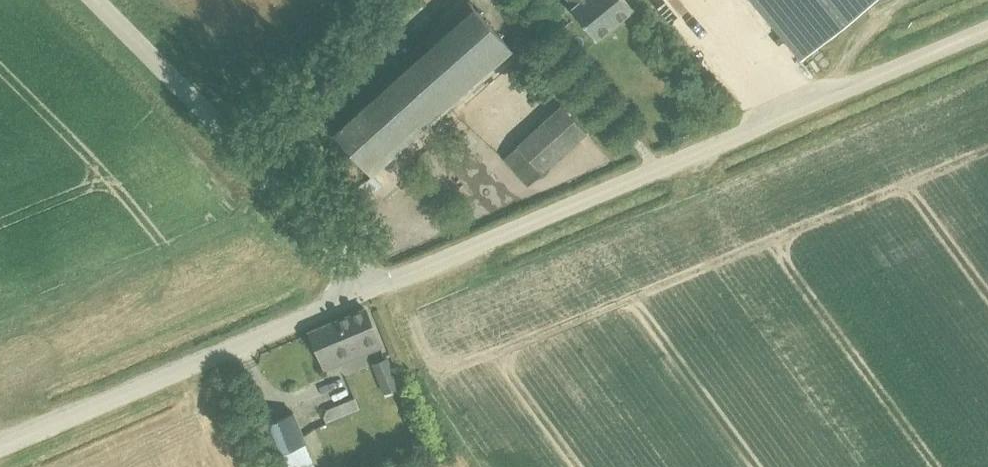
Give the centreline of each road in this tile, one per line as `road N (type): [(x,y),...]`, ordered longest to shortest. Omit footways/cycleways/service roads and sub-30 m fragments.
road 1 (unclassified): [(366,290),(987,29)]
road 2 (unclassified): [(366,290),(351,260),(93,0)]
road 3 (unclassified): [(0,445),(366,290)]

